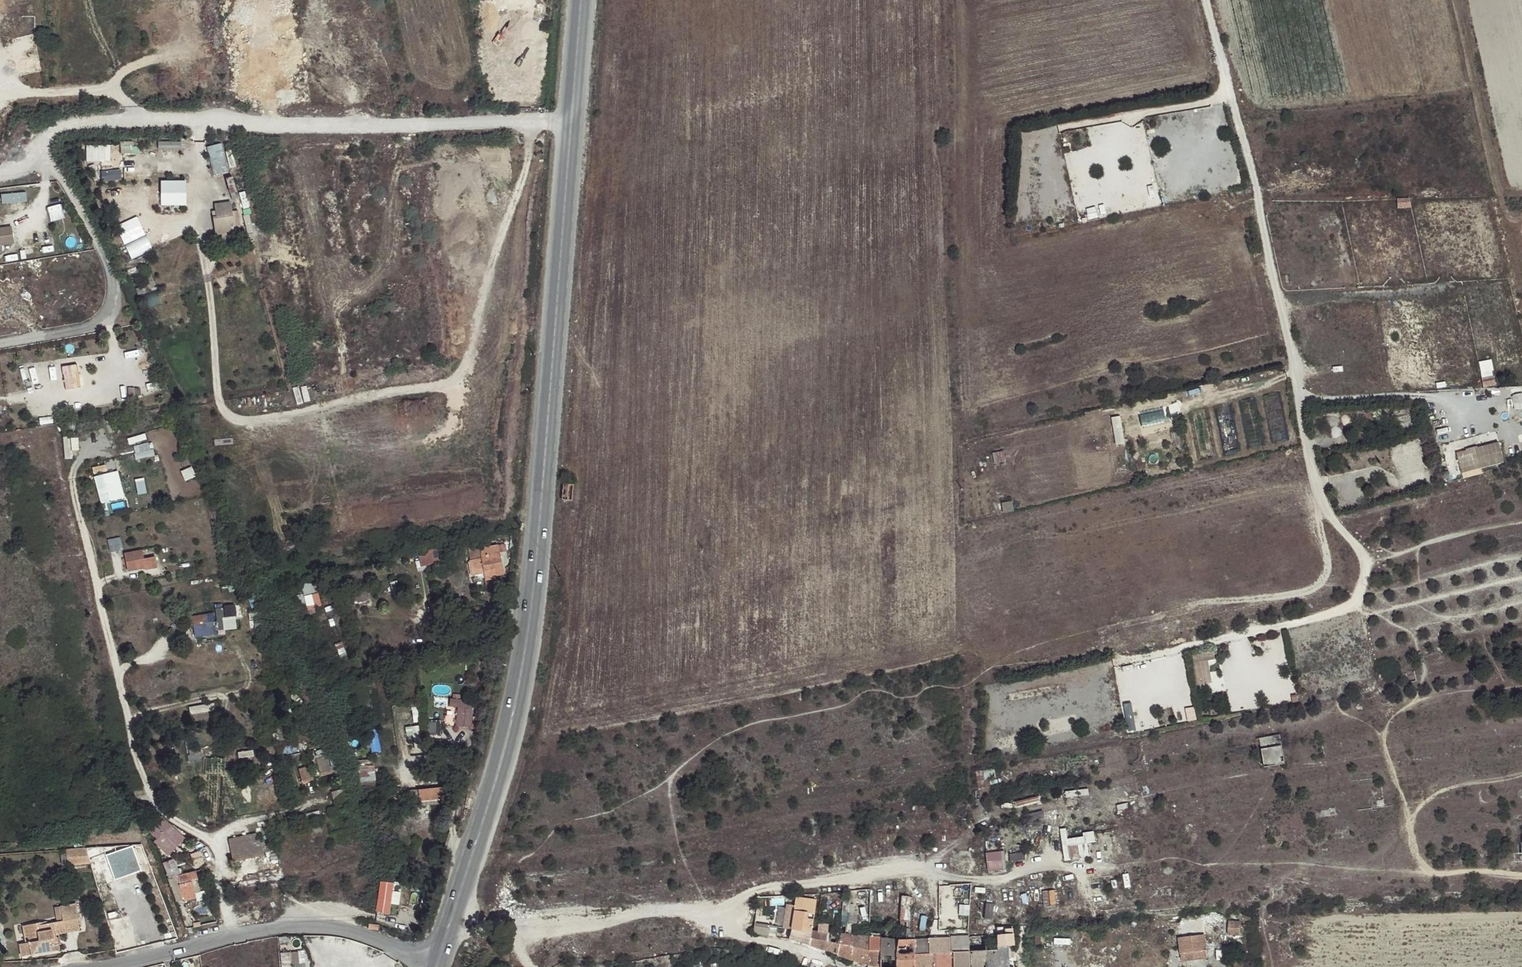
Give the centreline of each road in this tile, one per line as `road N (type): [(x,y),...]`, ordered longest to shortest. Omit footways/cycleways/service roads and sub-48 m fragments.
road 1 (primary): [(454,914),(494,789),(529,632),(573,121)]
road 2 (unclassified): [(573,121),(341,129),(70,123),(35,148)]
road 3 (track): [(950,0),(956,514)]
road 4 (unclassified): [(1300,401),(1320,502),(1363,554),(1367,578),(1346,610),(1129,663)]
road 5 (unclassified): [(1207,0),(1300,401)]
road 6 (residential): [(454,914),(683,909),(745,939),(852,966)]
road 7 (unclassified): [(435,966),(333,929),(256,933),(123,966)]
road 8 (unclassified): [(0,344),(103,320),(118,304),(93,235),(35,148)]
road 9 (track): [(1521,286),(1453,0)]
road 10 (track): [(1365,566),(1459,532),(1521,523)]
road 11 (primary): [(573,121),(582,0)]

